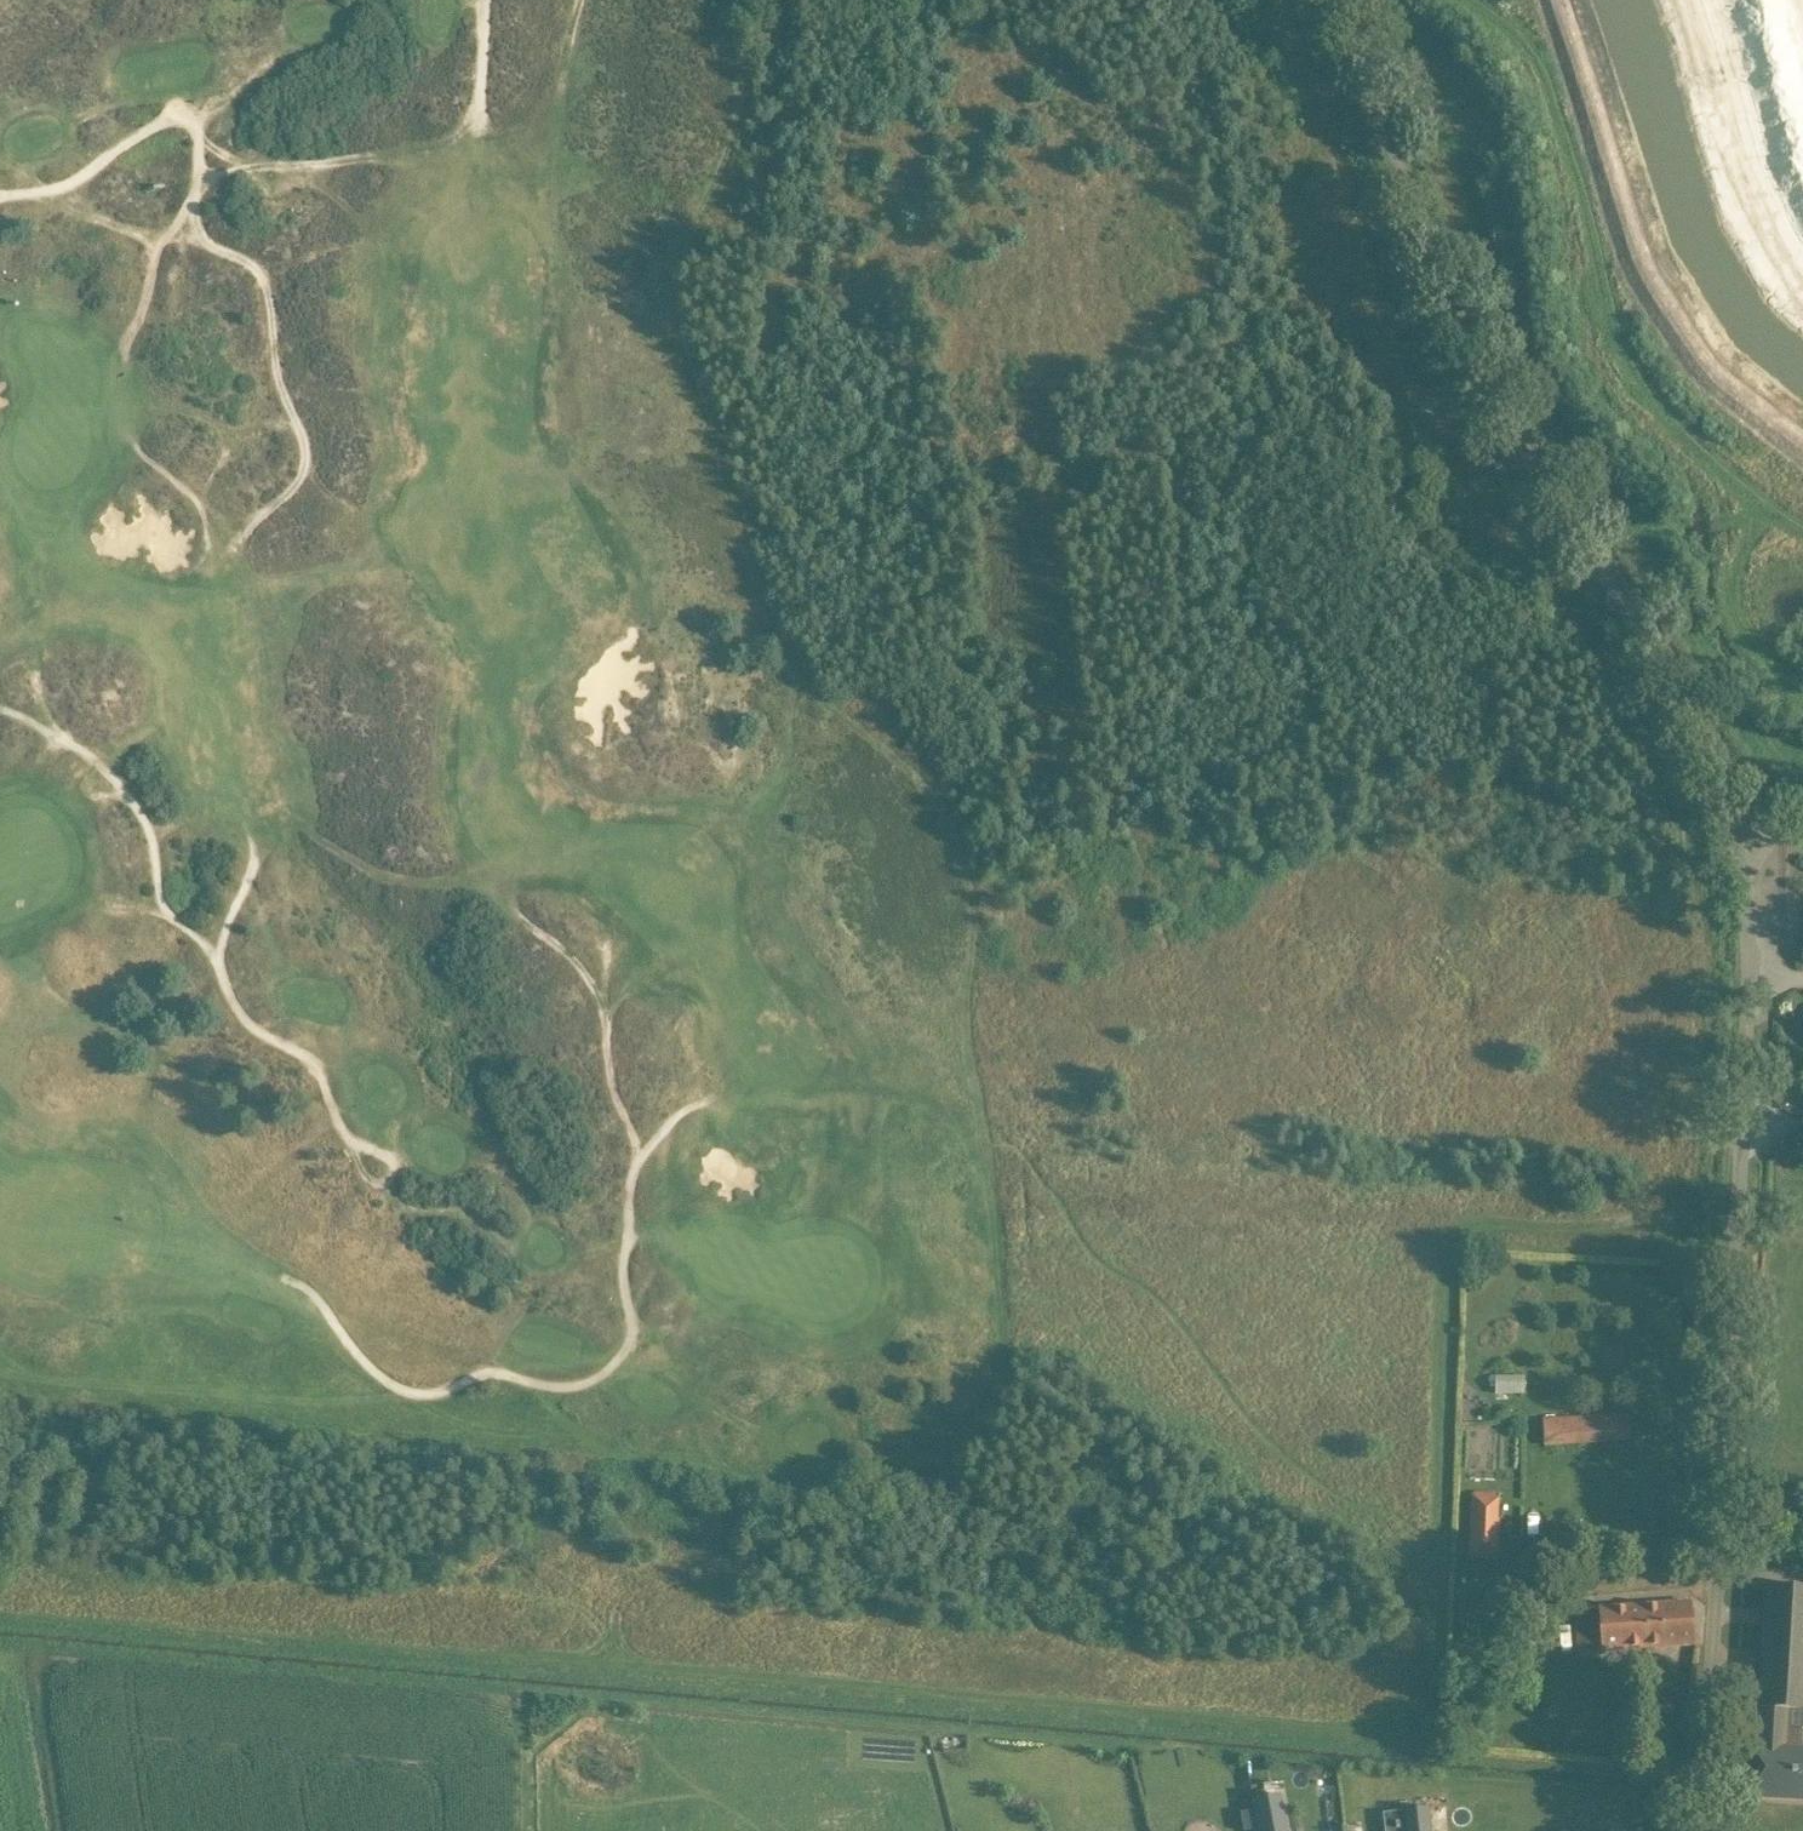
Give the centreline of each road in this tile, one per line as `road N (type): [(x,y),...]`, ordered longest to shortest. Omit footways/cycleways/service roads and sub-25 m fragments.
road 1 (unclassified): [(1710,1830),(1746,875),(1732,795),(1678,665),(1552,472),(1464,294),(1365,0)]

